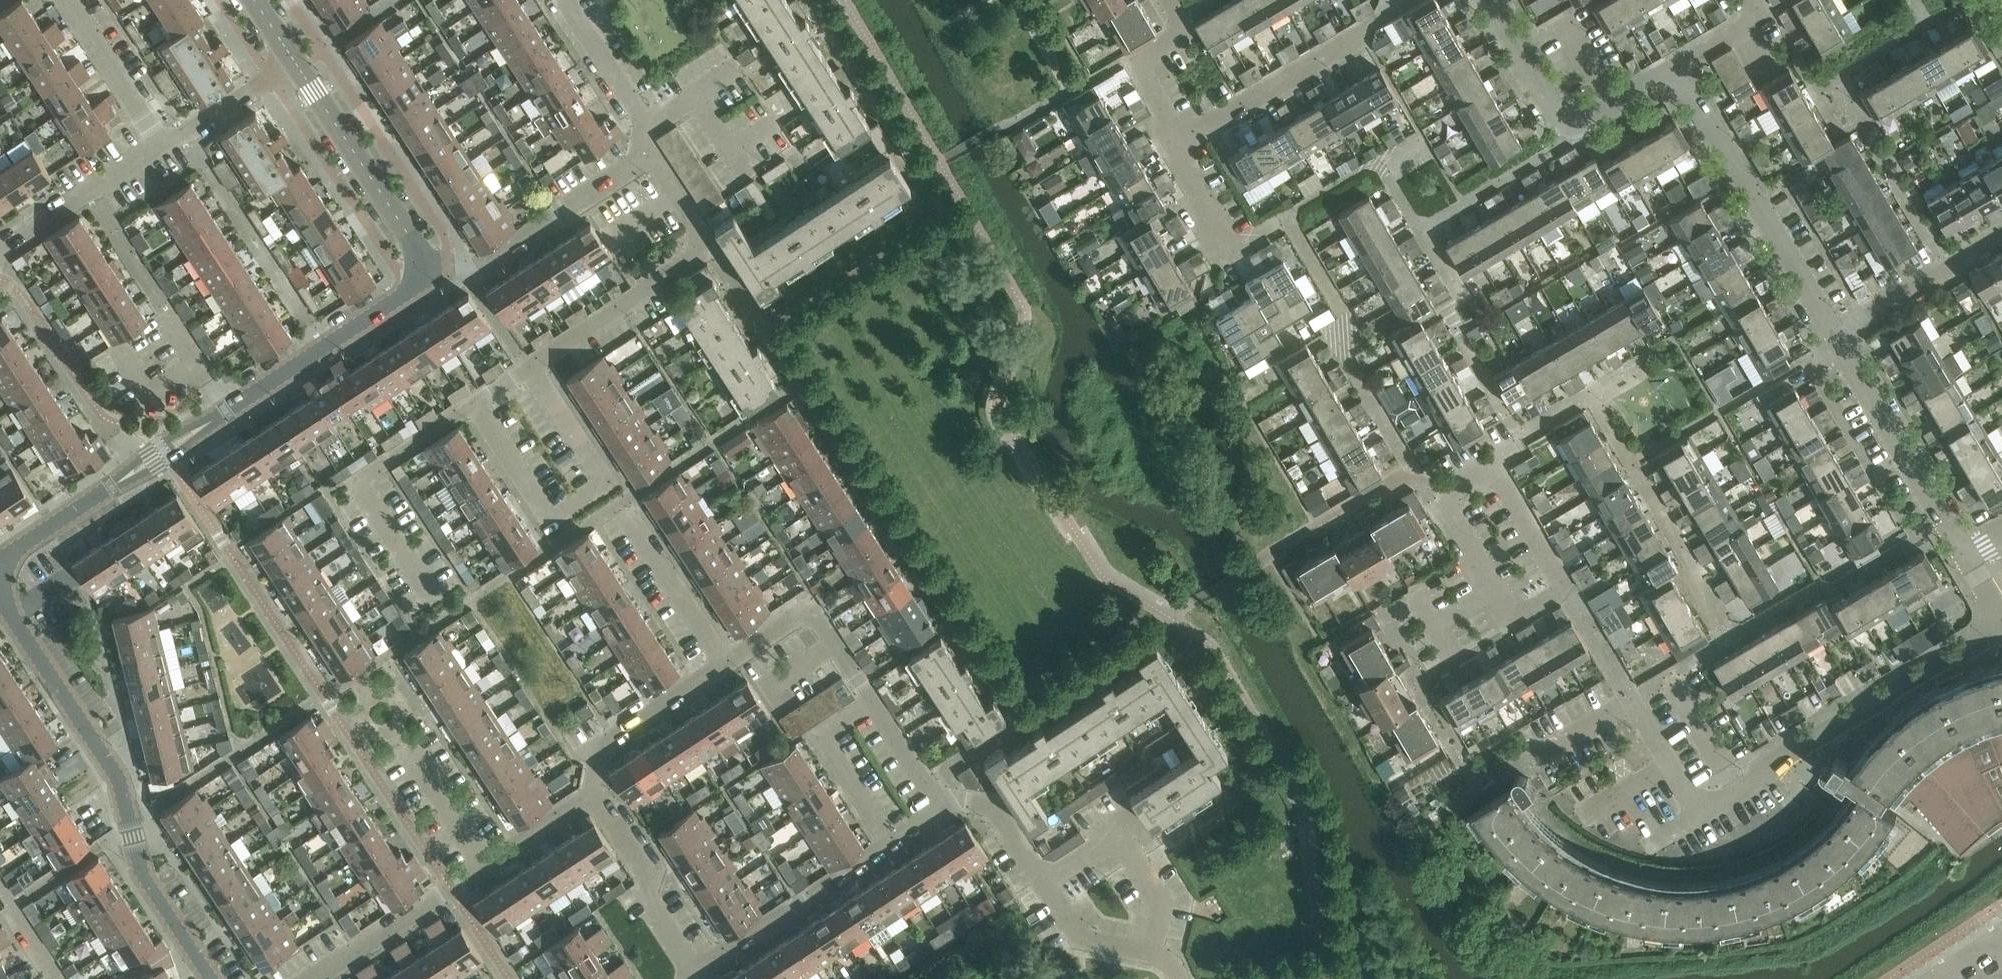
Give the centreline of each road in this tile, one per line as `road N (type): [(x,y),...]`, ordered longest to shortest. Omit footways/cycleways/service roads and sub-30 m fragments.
road 1 (tertiary): [(215,978),(141,876),(122,780),(0,574)]
road 2 (residential): [(1706,807),(1492,462)]
road 3 (unclassified): [(533,364),(611,484),(552,522),(474,402)]
road 4 (residential): [(1706,807),(2001,626)]
road 5 (residential): [(317,978),(597,793)]
road 6 (residential): [(533,364),(706,253),(649,157)]
road 7 (tertiary): [(1838,341),(1681,66)]
road 8 (tertiary): [(0,573),(22,543),(236,413)]
road 9 (residential): [(433,595),(357,477),(474,402)]
road 10 (tertiary): [(1681,66),(1594,123),(1575,124),(1558,110),(1494,0)]
road 11 (residential): [(1176,139),(1403,0)]
road 12 (residential): [(424,269),(478,270),(649,157)]
road 13 (tertiary): [(1969,553),(1938,523),(1838,341)]
road 14 (tertiary): [(424,269),(420,243),(297,61)]
road 15 (tertiary): [(236,413),(423,290),(424,269)]
road 16 (residential): [(700,978),(890,841)]
road 17 (unclassified): [(1041,881),(1116,834),(1164,905),(1156,956)]
road 18 (unclassified): [(697,978),(651,904),(651,869),(597,793)]
road 19 (unclassified): [(727,663),(812,610),(868,701)]
road 20 (unclassified): [(597,793),(599,749),(727,663)]
road 21 (residential): [(1838,341),(1878,305),(2001,232)]
road 22 (unclassified): [(1295,221),(1237,253),(1176,139)]
road 23 (residential): [(164,146),(0,250)]
road 24 (unclassified): [(727,663),(619,504)]
road 25 (residential): [(890,841),(819,734),(868,701)]
road 26 (residential): [(649,157),(647,128),(564,0)]
road 27 (unclassified): [(1176,139),(1136,60),(1184,33),(1166,0)]
road 28 (residential): [(164,146),(70,0)]
road 29 (residential): [(297,61),(164,146)]
road 30 (unclassified): [(1156,956),(1082,939),(1041,881)]
road 31 (unclassified): [(938,798),(994,808),(1041,881)]

